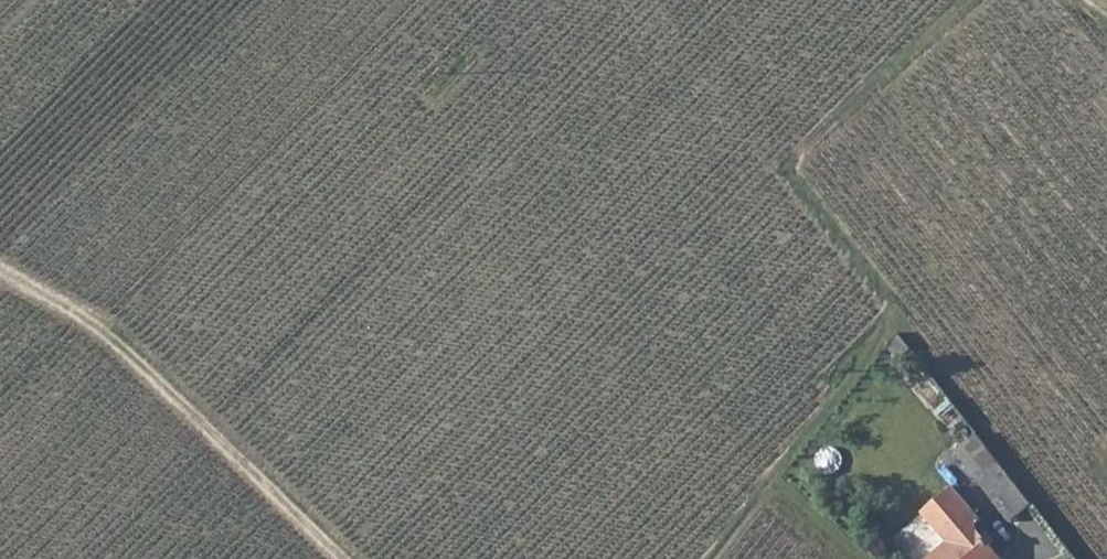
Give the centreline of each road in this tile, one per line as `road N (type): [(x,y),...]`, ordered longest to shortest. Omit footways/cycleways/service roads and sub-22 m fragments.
road 1 (track): [(343,558),(93,318),(0,270)]

